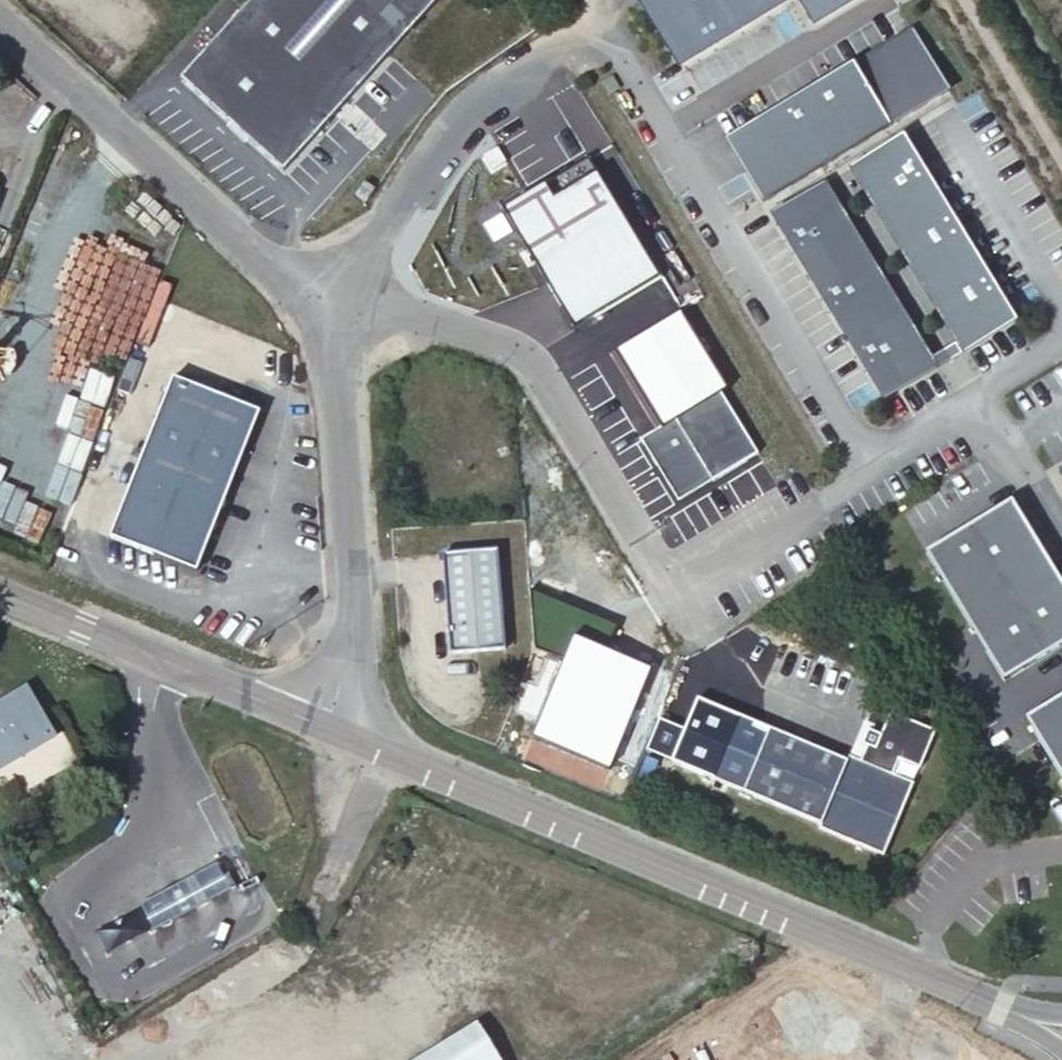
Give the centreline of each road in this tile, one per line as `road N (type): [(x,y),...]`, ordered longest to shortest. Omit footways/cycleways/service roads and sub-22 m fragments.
road 1 (tertiary): [(339,733),(1001,1005)]
road 2 (unclassified): [(876,472),(677,597),(528,355),(350,300)]
road 3 (unclassified): [(318,316),(224,220),(0,21)]
road 4 (unclassified): [(339,733),(352,665),(334,382),(318,316)]
road 5 (unclassified): [(591,31),(497,84),(462,116),(429,158),(350,300)]
road 6 (tertiary): [(0,595),(339,733)]
road 7 (unclassified): [(876,472),(960,422),(1006,449),(1061,531)]

